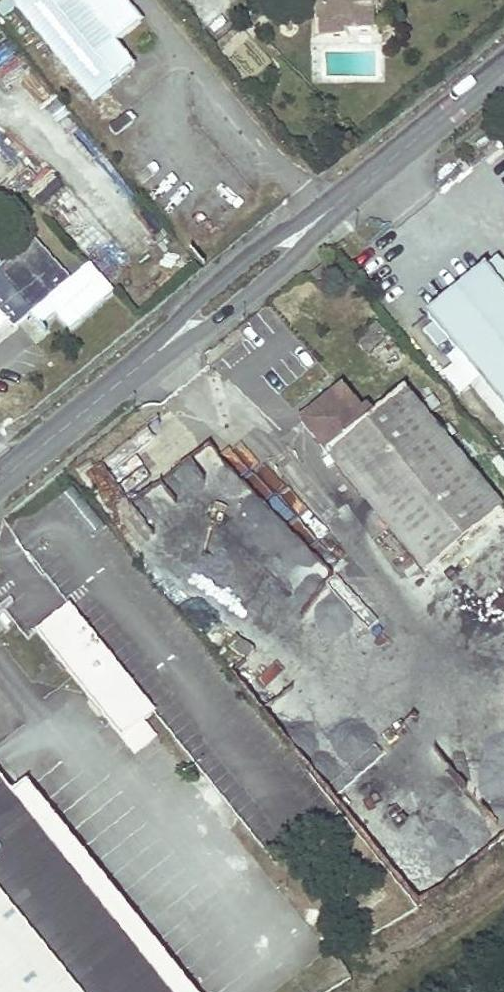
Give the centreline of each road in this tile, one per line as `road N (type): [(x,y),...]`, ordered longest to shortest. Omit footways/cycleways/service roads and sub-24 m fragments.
road 1 (unclassified): [(331,208),(264,240),(192,301),(140,364)]
road 2 (unclassified): [(140,364),(218,321),(291,261),(331,208)]
road 3 (unclassified): [(331,208),(503,65)]
road 4 (unclassified): [(0,479),(140,364)]

